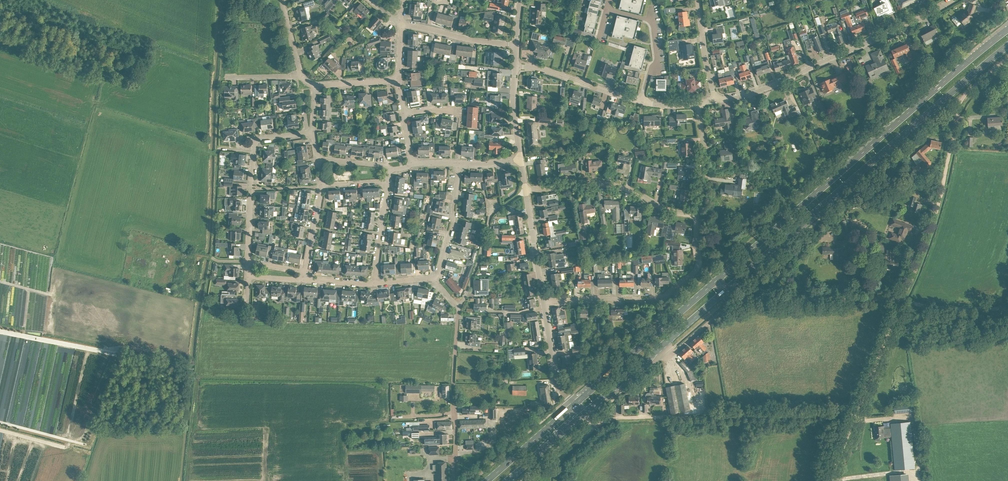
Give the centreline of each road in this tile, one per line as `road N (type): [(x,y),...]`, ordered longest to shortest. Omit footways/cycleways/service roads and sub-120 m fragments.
road 1 (primary): [(1007,29),(716,281)]
road 2 (primary): [(725,290),(1007,45)]
road 3 (unclassified): [(856,414),(615,418),(594,427)]
road 4 (residential): [(715,99),(762,90),(953,0)]
road 5 (residential): [(544,301),(667,296),(698,269),(698,215)]
road 6 (track): [(903,300),(829,480)]
road 7 (primary): [(716,281),(574,405)]
road 8 (residential): [(698,215),(611,185),(526,190)]
road 9 (track): [(954,131),(936,215),(903,300)]
road 10 (residential): [(454,480),(459,307)]
road 11 (track): [(735,300),(903,300)]
road 12 (residential): [(515,66),(642,101)]

